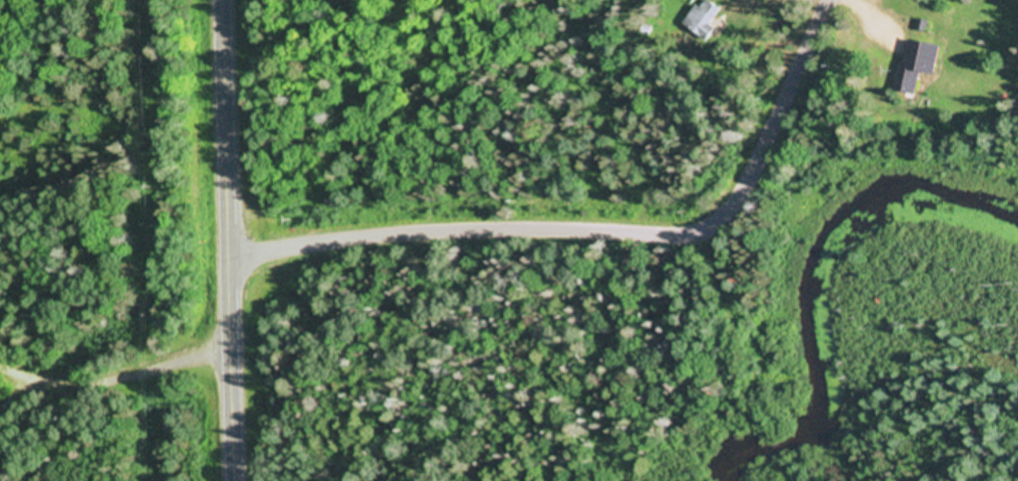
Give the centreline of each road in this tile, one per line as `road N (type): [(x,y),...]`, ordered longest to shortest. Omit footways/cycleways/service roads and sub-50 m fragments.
road 1 (residential): [(833,0),(741,197),(721,220),(396,233),(233,258)]
road 2 (secondary): [(237,480),(227,0)]
road 3 (track): [(0,369),(233,258)]

